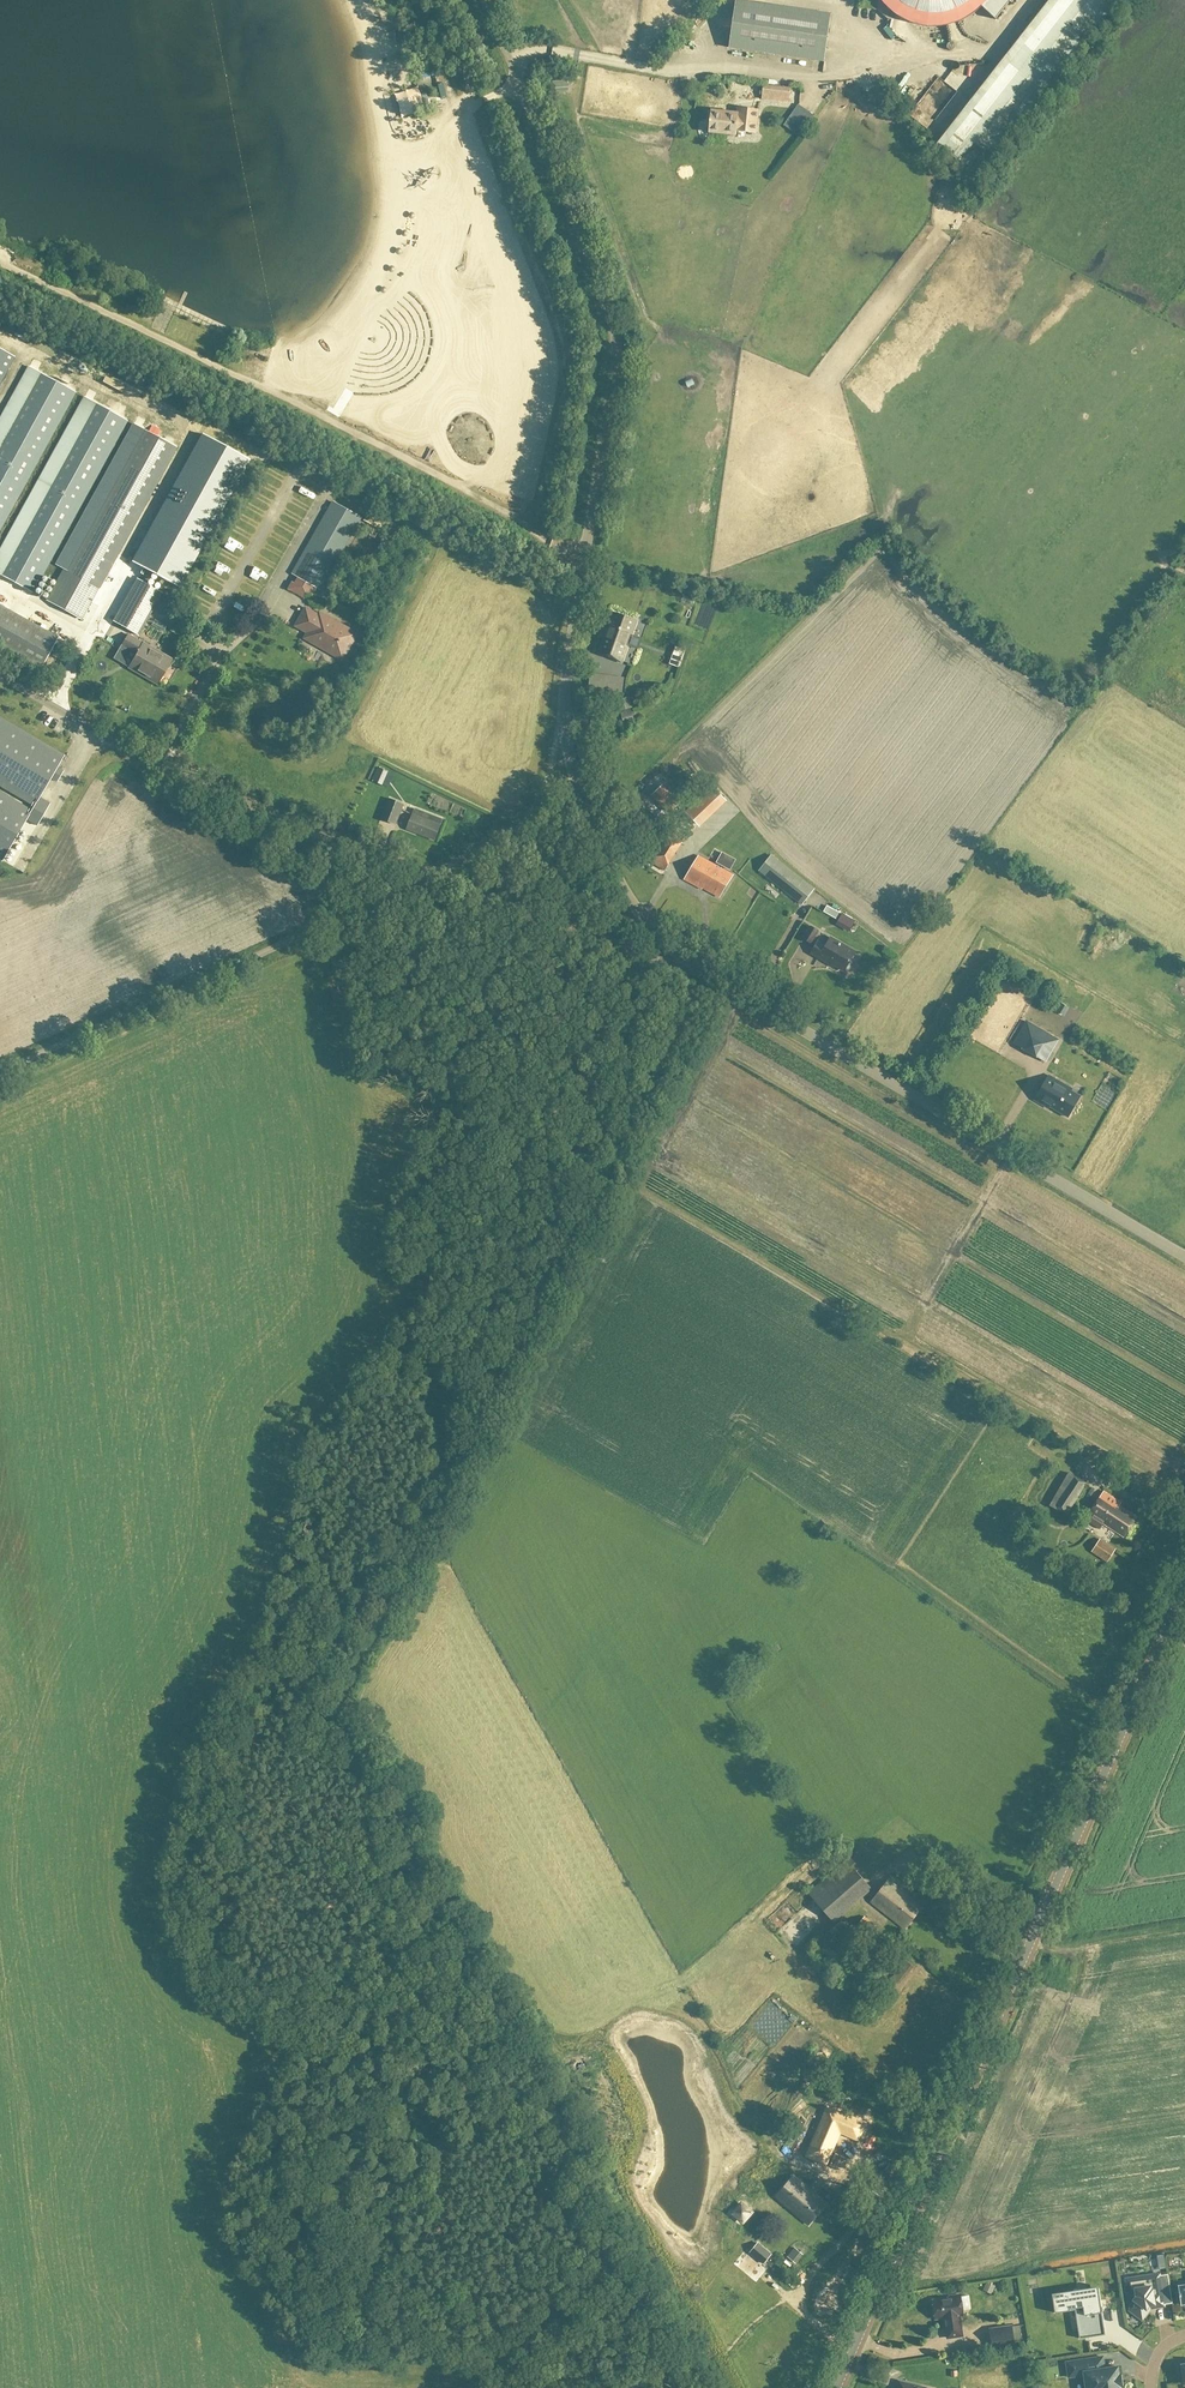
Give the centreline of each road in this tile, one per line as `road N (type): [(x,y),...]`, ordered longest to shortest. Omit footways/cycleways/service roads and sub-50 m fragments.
road 1 (tertiary): [(838,2387),(1184,1586)]
road 2 (unclassified): [(562,719),(612,353),(602,305),(482,0)]
road 3 (unclassified): [(1184,1259),(696,971)]
road 4 (unclassified): [(434,875),(163,770),(0,678)]
road 5 (unclassified): [(0,1071),(434,875)]
road 6 (unclassified): [(696,971),(640,918),(618,881),(585,811),(562,719)]
road 7 (unclassified): [(696,971),(434,875)]
road 8 (unclassified): [(434,875),(510,833),(532,812),(562,719)]

